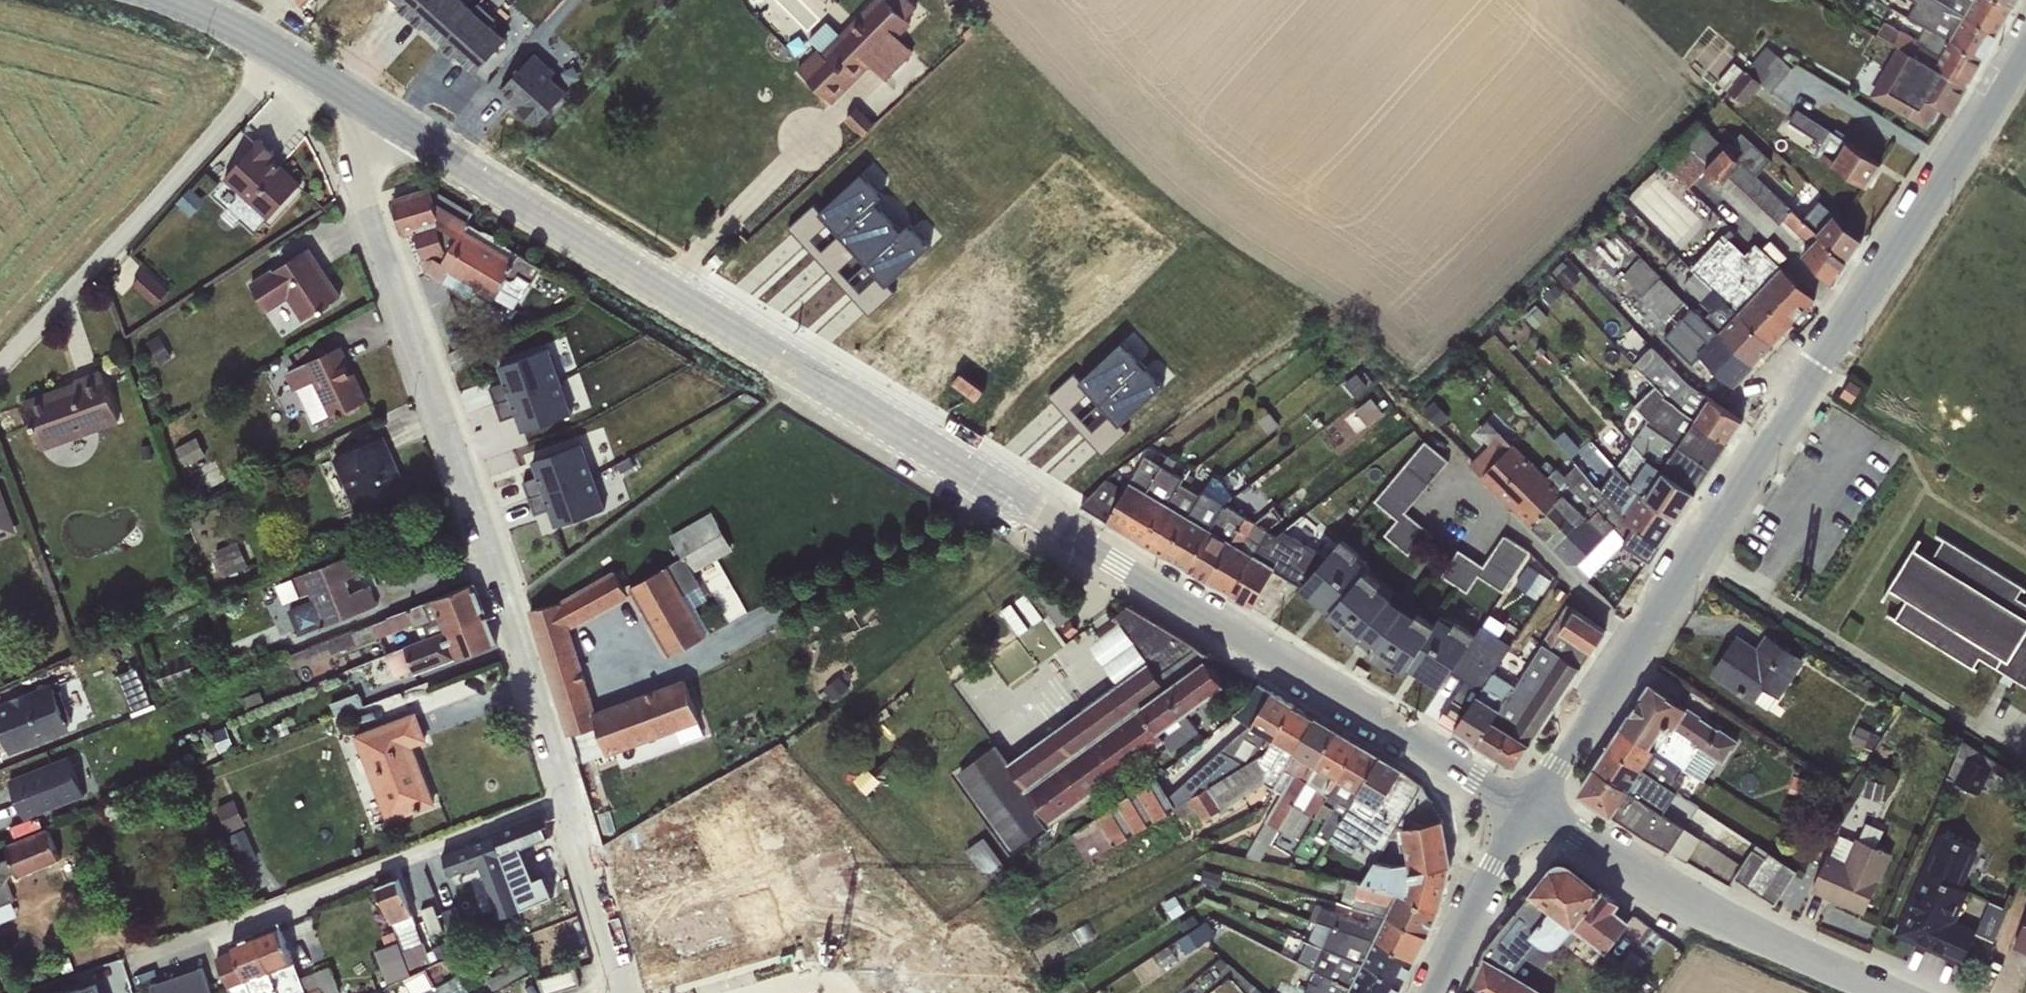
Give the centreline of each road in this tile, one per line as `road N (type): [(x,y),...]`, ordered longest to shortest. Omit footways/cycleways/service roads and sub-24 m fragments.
road 1 (residential): [(1526,811),(383,117)]
road 2 (residential): [(2025,40),(1526,811)]
road 3 (residential): [(383,117),(362,162),(363,192),(506,597),(567,799)]
road 4 (residential): [(567,799),(130,969)]
road 5 (residential): [(277,49),(185,170),(0,367)]
road 6 (residential): [(1892,992),(1696,905),(1526,811)]
road 7 (residential): [(1526,811),(1436,992)]
road 8 (residential): [(567,799),(624,992)]
road 9 (residential): [(383,117),(277,49)]

